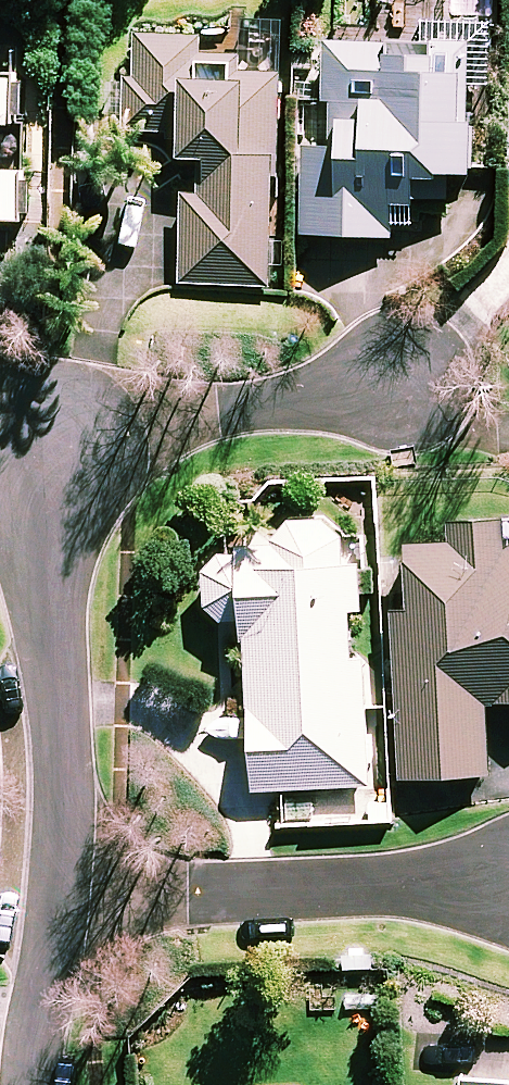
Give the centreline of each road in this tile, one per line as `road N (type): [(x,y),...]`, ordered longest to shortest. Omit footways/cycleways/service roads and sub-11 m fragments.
road 1 (residential): [(398,382),(46,443),(44,547),(66,788),(61,904)]
road 2 (residential): [(508,883),(61,904)]
road 3 (residential): [(61,904),(33,1084)]

